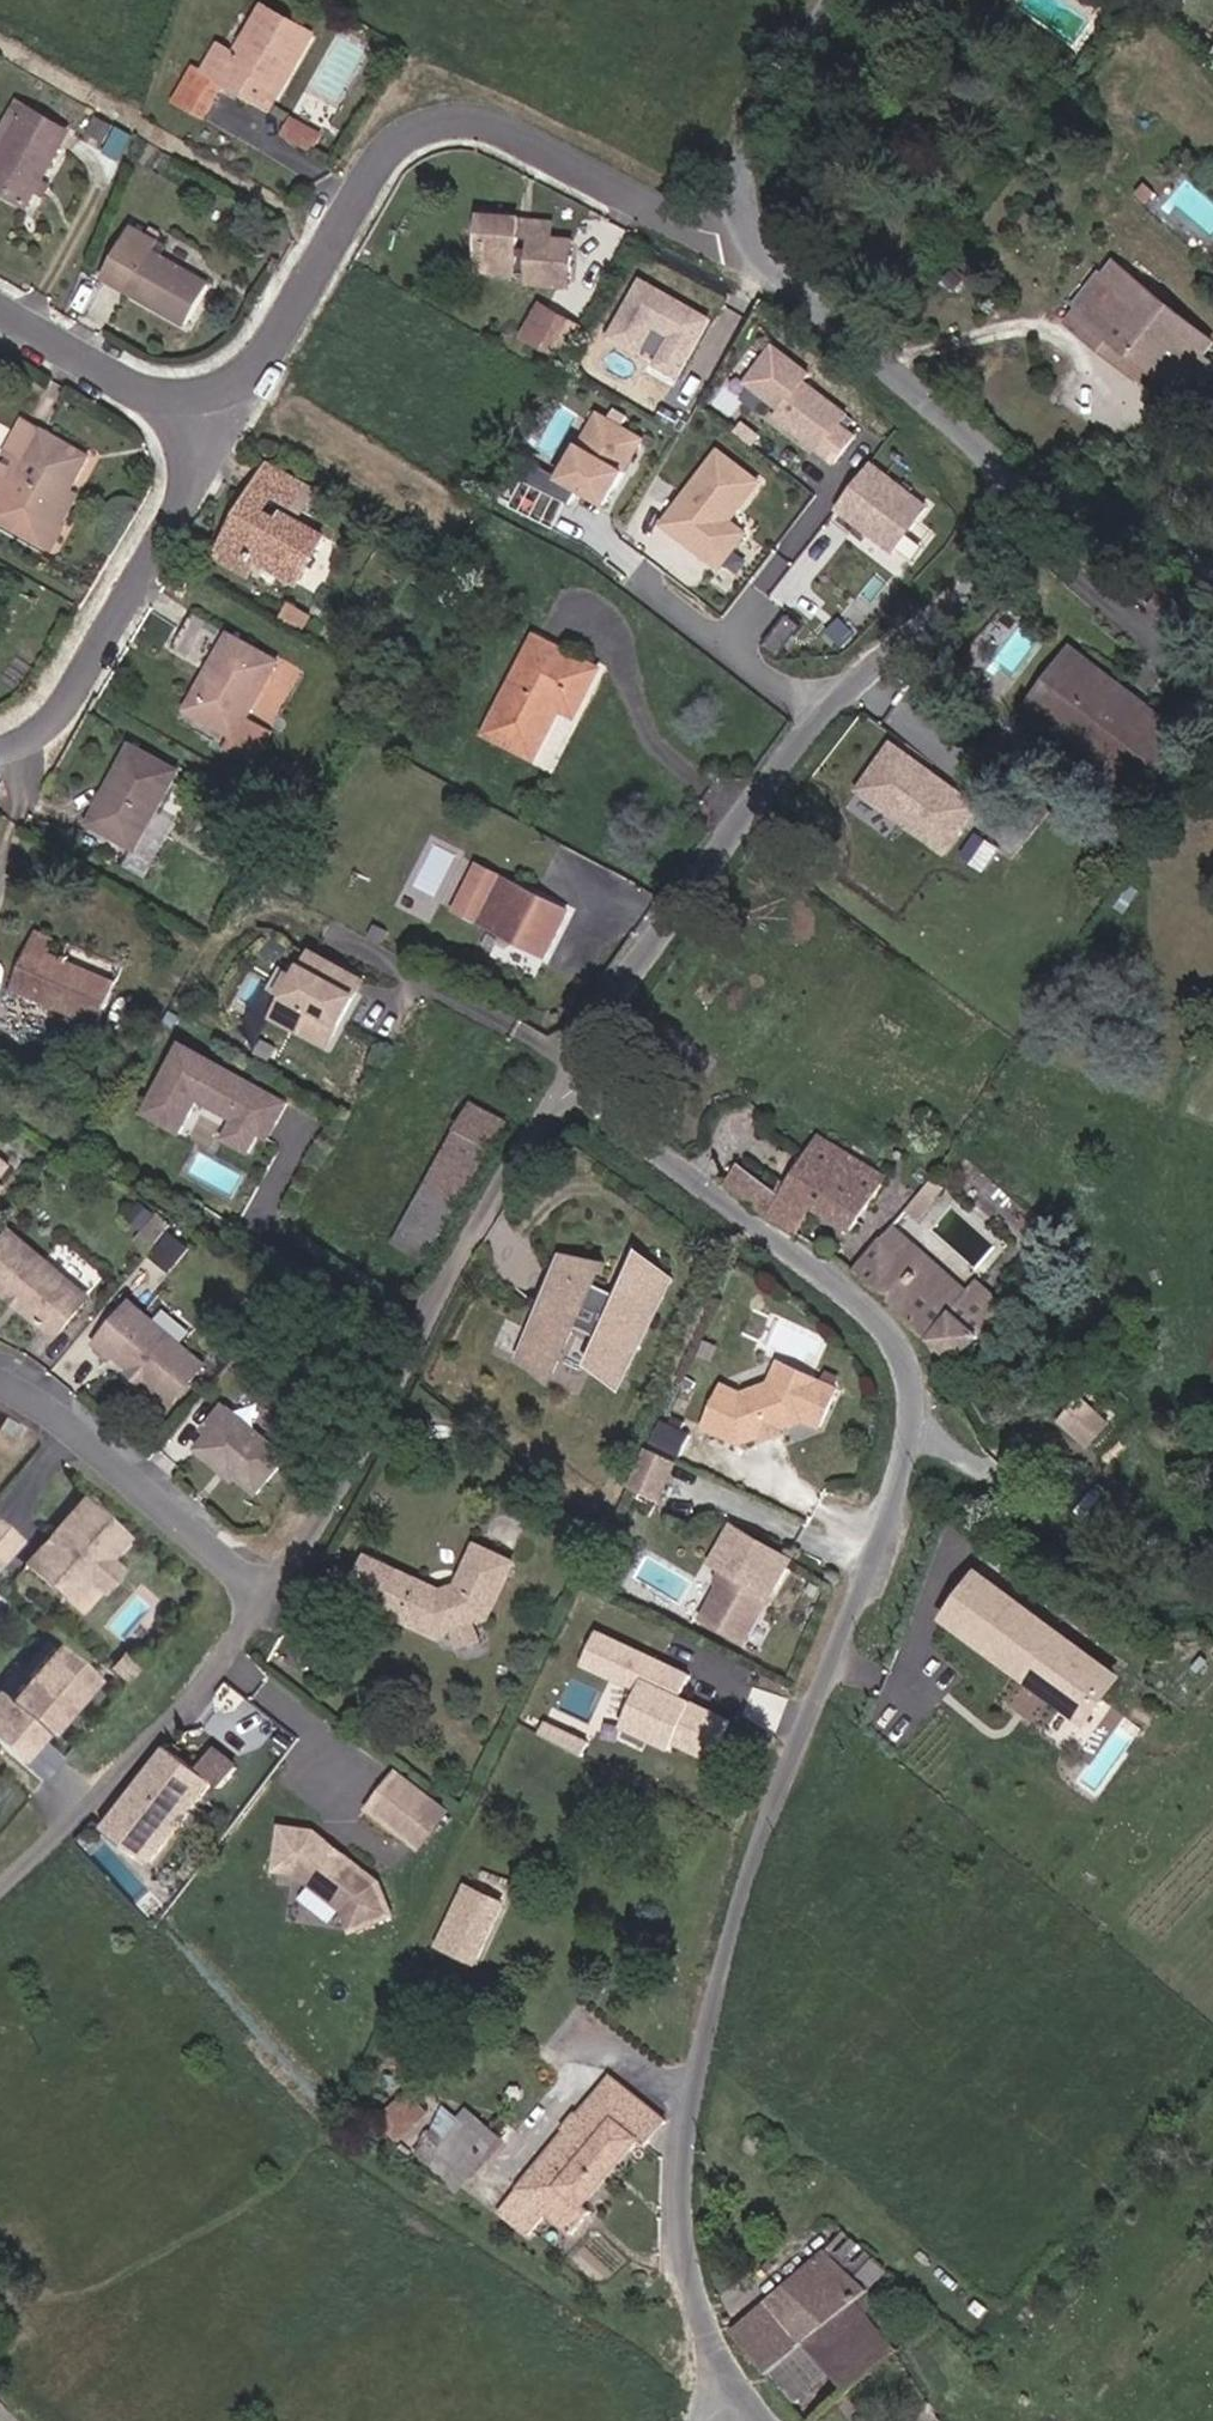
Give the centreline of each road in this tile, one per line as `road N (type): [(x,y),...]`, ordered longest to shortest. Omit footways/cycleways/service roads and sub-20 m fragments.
road 1 (unclassified): [(563,1088),(878,1321),(912,1391),(913,1427),(853,1608),(745,1877),(686,2113),(678,2194),(686,2270),(743,2408)]
road 2 (residential): [(563,1088),(642,959),(823,712),(1008,550),(1013,511),(982,454),(758,265),(742,228)]
road 3 (residential): [(742,228),(718,233),(691,225),(473,121),(411,131),(378,155),(218,436)]
road 4 (residential): [(261,1603),(296,1562),(455,1267),(563,1088)]
road 5 (residential): [(218,436),(67,702),(37,735),(0,751)]
road 6 (residential): [(261,1603),(176,1714),(0,1890)]
road 7 (track): [(913,1427),(1138,1622),(1199,1625),(1212,1612)]
road 8 (residential): [(0,1384),(39,1406),(261,1603)]
road 9 (residential): [(742,228),(738,195),(751,133),(833,0)]
road 10 (residential): [(218,436),(0,311)]

